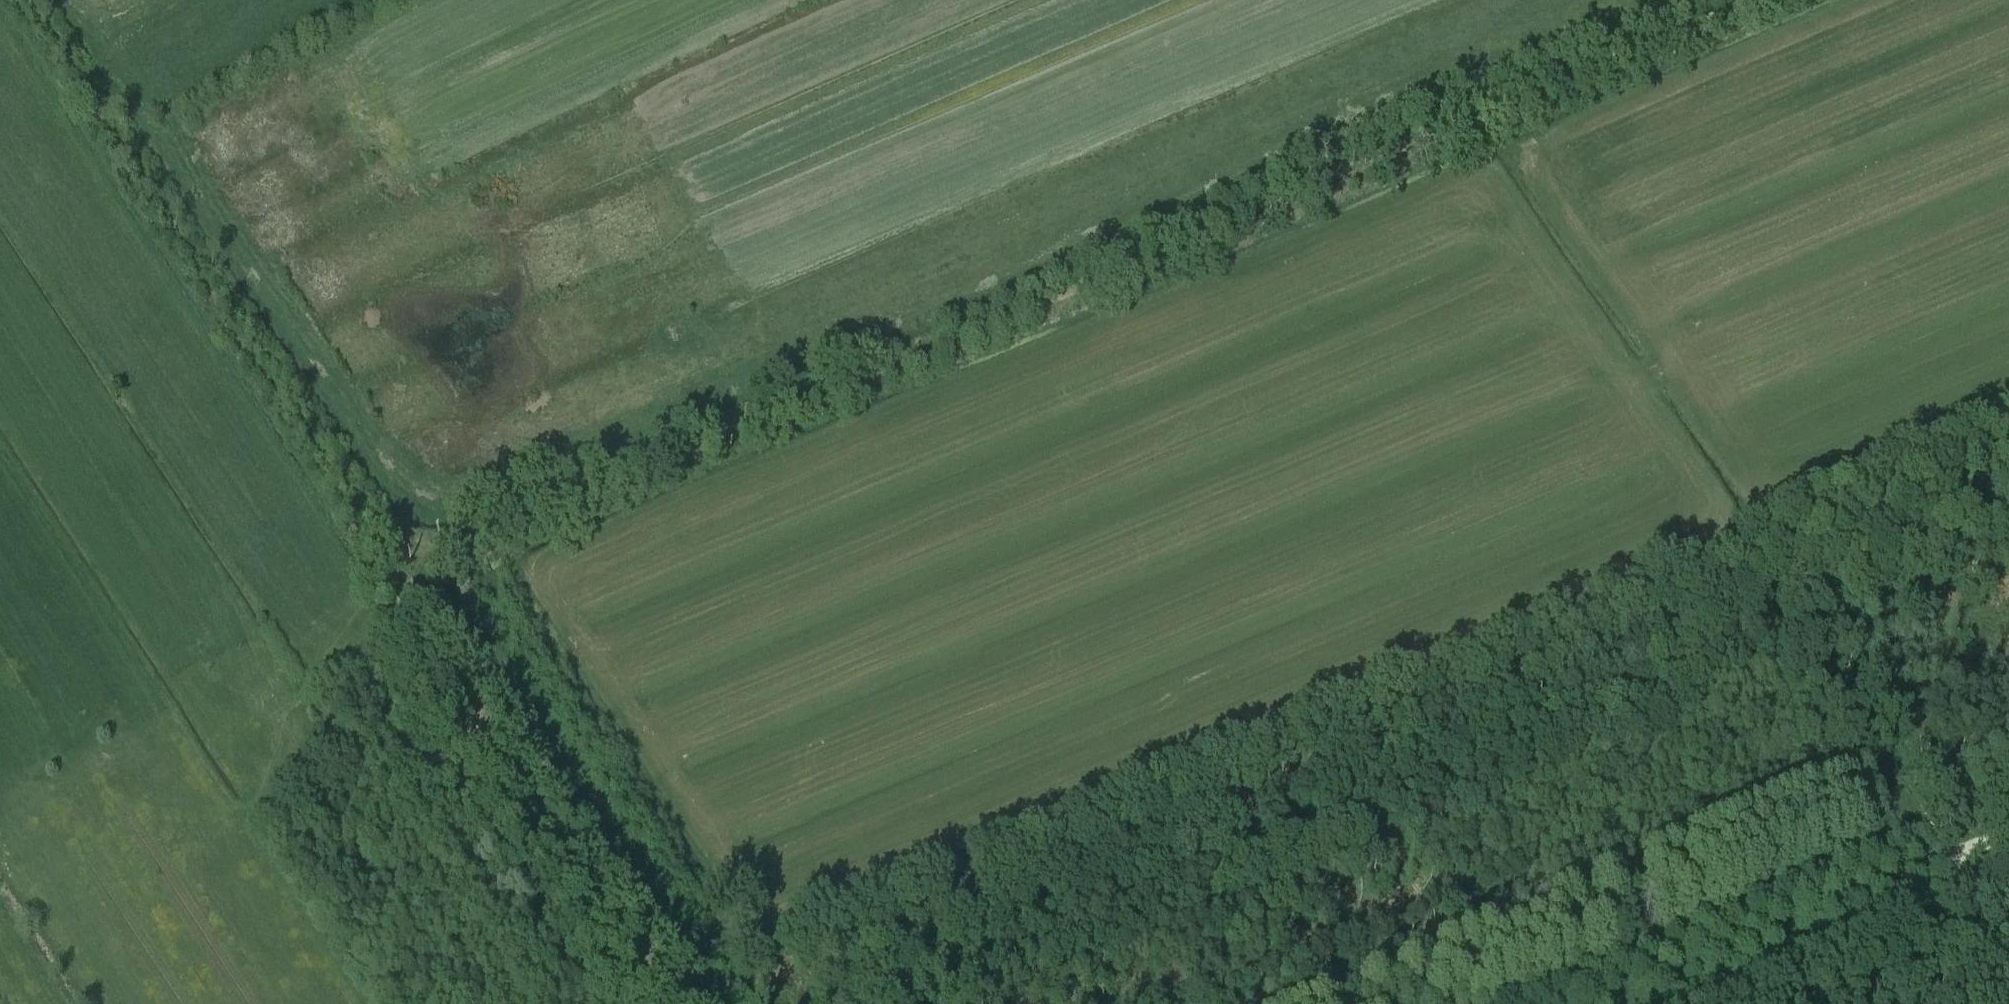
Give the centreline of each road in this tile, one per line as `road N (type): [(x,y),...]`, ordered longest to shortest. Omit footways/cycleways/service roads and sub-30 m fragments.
road 1 (track): [(1961,852),(1602,1003)]
road 2 (track): [(2008,832),(1961,852),(2008,920)]

